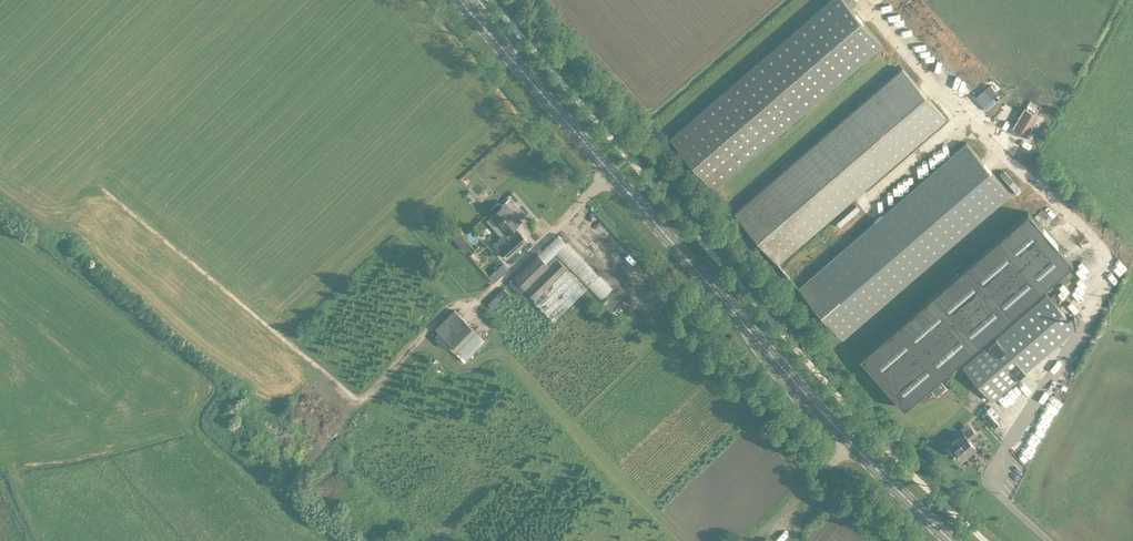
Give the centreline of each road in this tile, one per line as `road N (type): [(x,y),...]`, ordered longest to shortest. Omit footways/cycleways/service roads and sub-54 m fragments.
road 1 (secondary): [(954,540),(819,406),(460,0)]
road 2 (track): [(104,187),(356,395),(369,393),(447,306),(486,292)]

